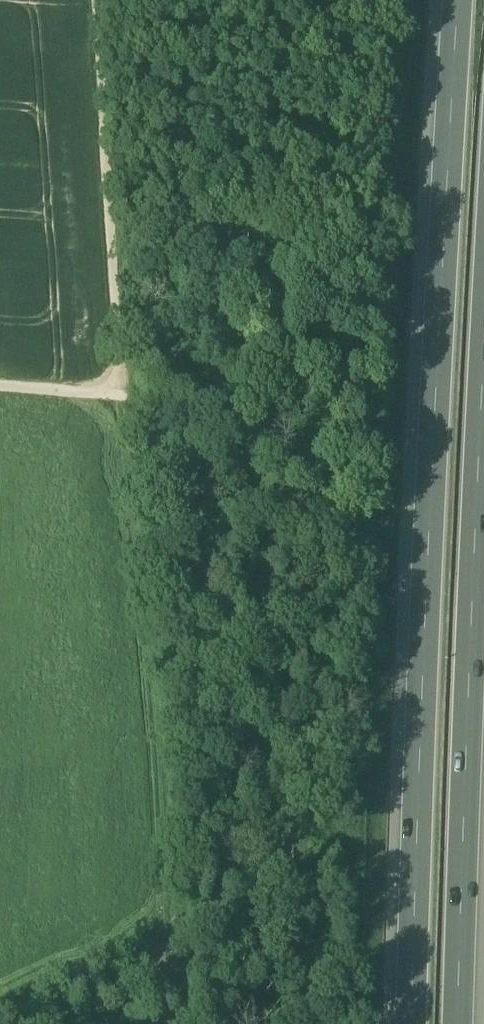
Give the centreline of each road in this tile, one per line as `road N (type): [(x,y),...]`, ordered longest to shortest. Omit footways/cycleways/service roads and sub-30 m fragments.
road 1 (motorway): [(457,0),(406,1023)]
road 2 (motorway): [(451,1023),(483,286)]
road 3 (track): [(98,0),(99,138),(127,397),(0,387)]

